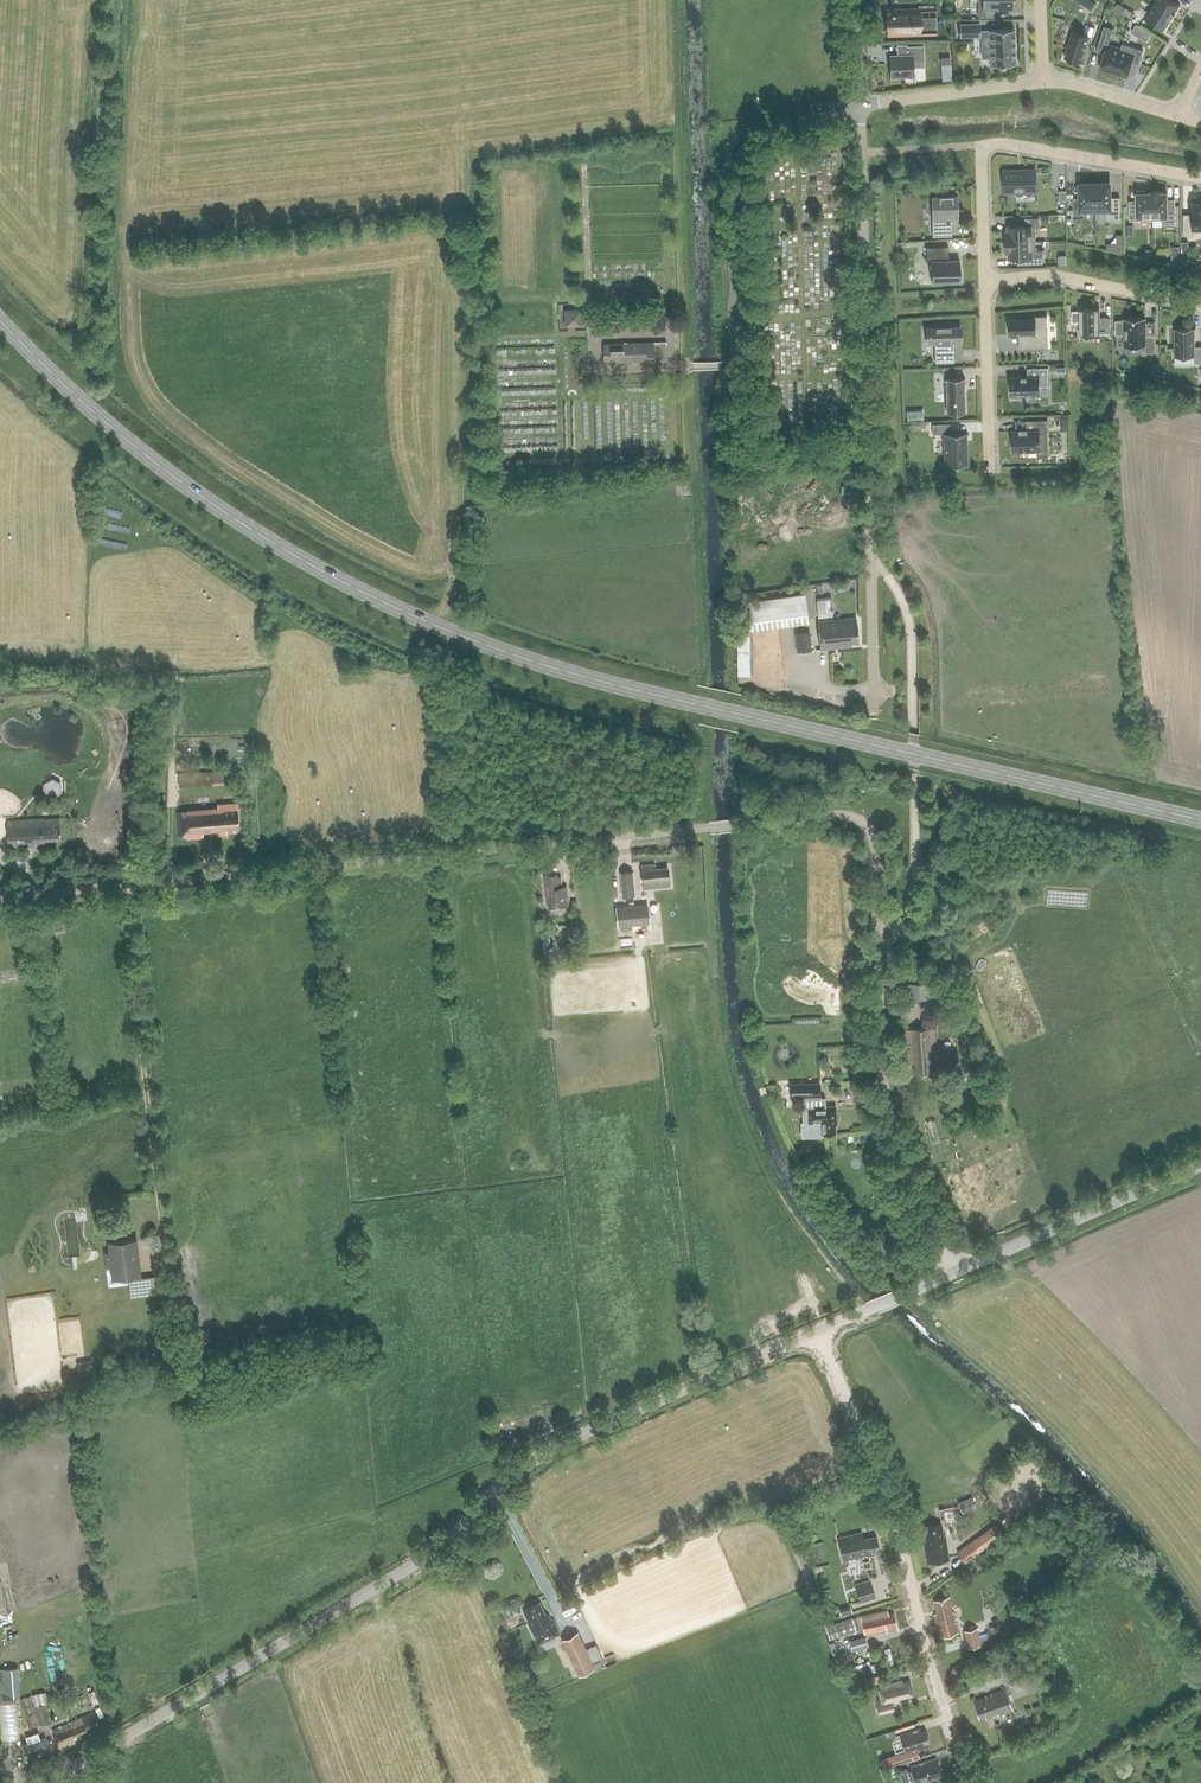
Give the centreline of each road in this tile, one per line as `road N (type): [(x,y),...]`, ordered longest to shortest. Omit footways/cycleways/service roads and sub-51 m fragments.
road 1 (primary): [(1200,820),(621,687),(459,635),(325,572),(208,500),(102,418),(0,318)]
road 2 (unclassified): [(0,898),(844,815),(865,824),(874,840),(878,951)]
road 3 (tertiary): [(43,1782),(417,1561),(508,1478),(567,1440),(819,1332)]
road 4 (unclassified): [(859,108),(751,128),(727,156),(734,364),(746,435),(767,452),(868,439)]
road 5 (unclassified): [(971,1782),(891,1505),(819,1332)]
road 6 (track): [(127,887),(162,1250)]
road 7 (residential): [(1200,177),(1011,143),(981,146),(985,281)]
road 8 (unclassified): [(955,1271),(891,1117),(878,951)]
road 9 (residential): [(868,439),(859,108)]
road 10 (tertiary): [(955,1271),(1200,1166)]
road 11 (residential): [(872,704),(868,439)]
road 12 (residential): [(1200,305),(1063,277),(985,281)]
road 13 (residential): [(985,281),(990,474)]
road 14 (residential): [(859,108),(1046,81)]
road 15 (tertiary): [(819,1332),(955,1271)]
road 16 (residential): [(1046,81),(1178,115)]

